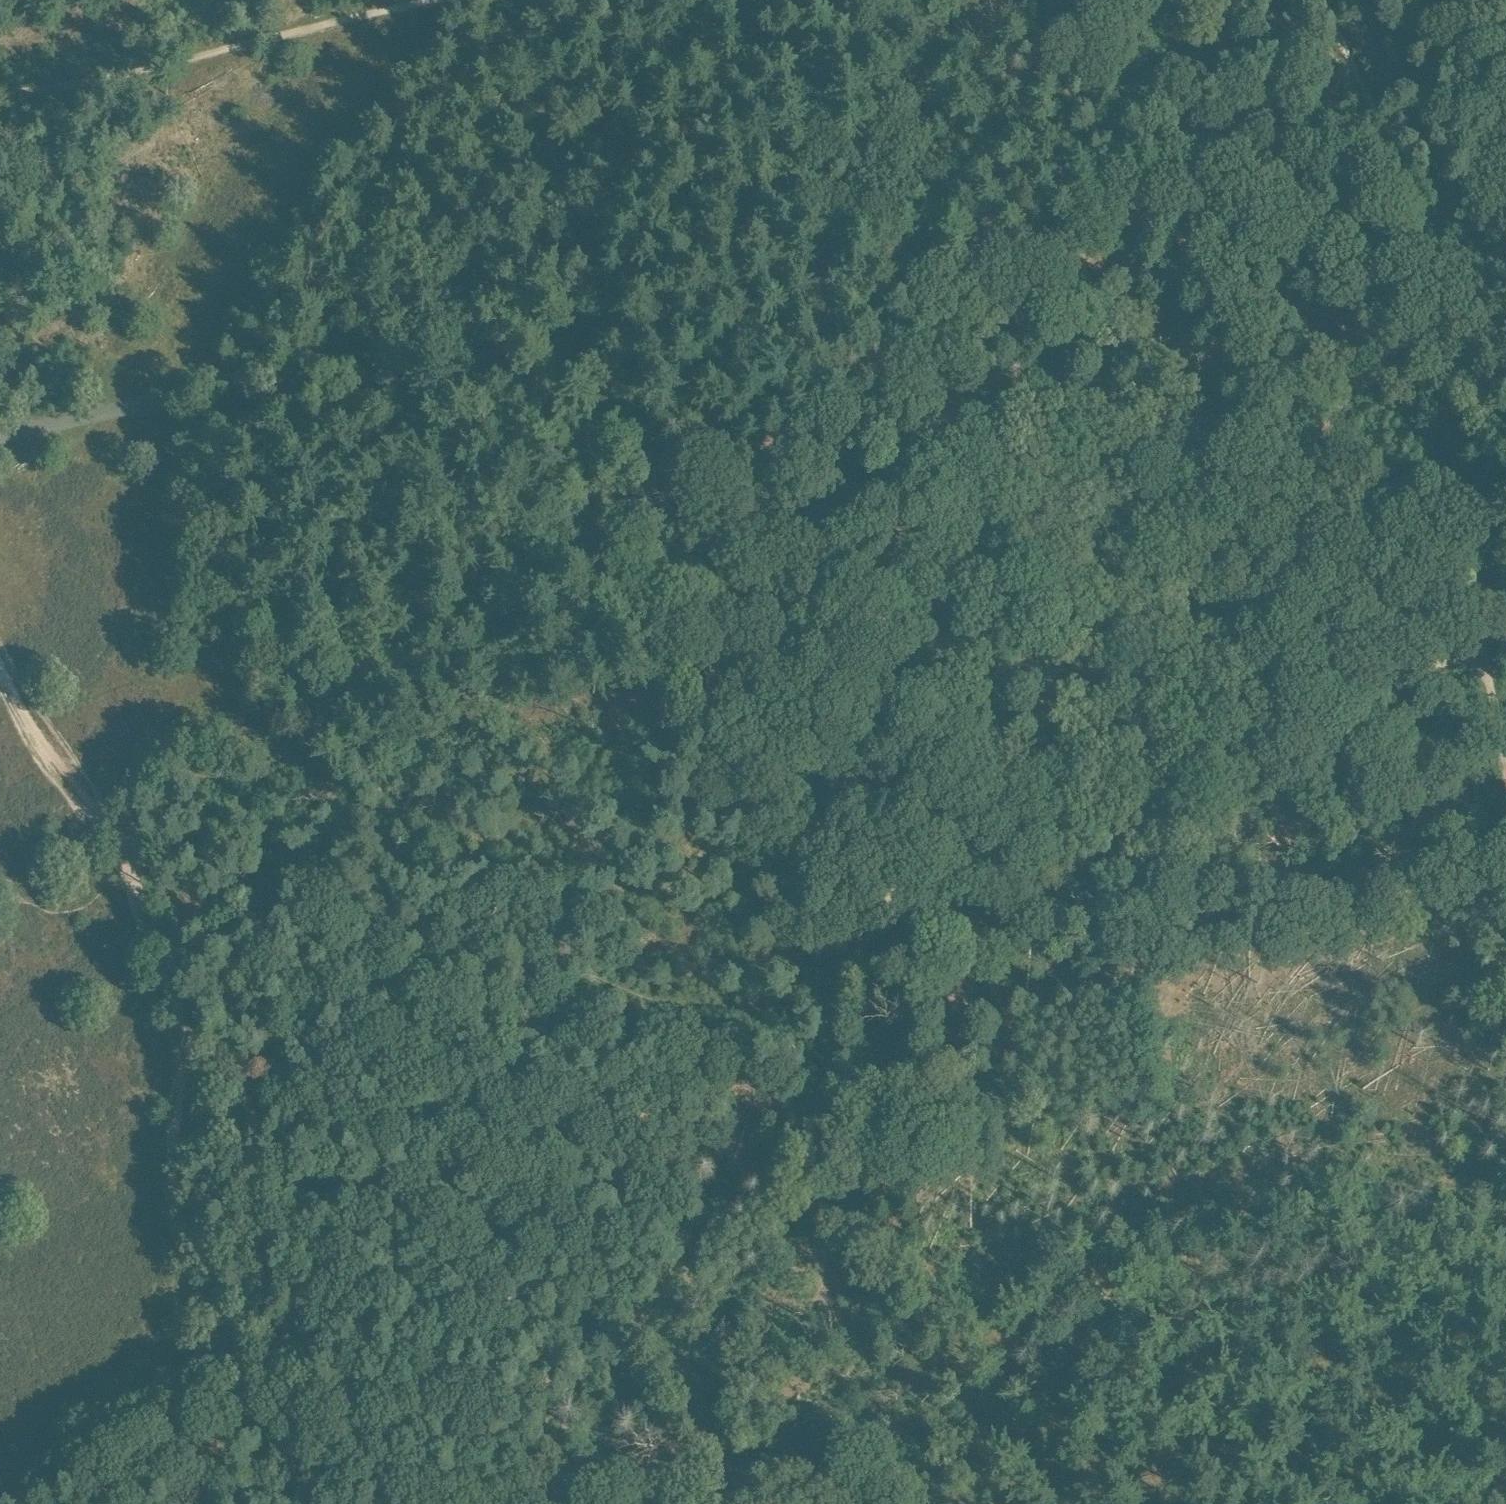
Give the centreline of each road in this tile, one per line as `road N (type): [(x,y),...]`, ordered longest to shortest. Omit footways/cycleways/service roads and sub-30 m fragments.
road 1 (track): [(1505,586),(1371,88),(1327,0)]
road 2 (track): [(424,0),(0,99)]

